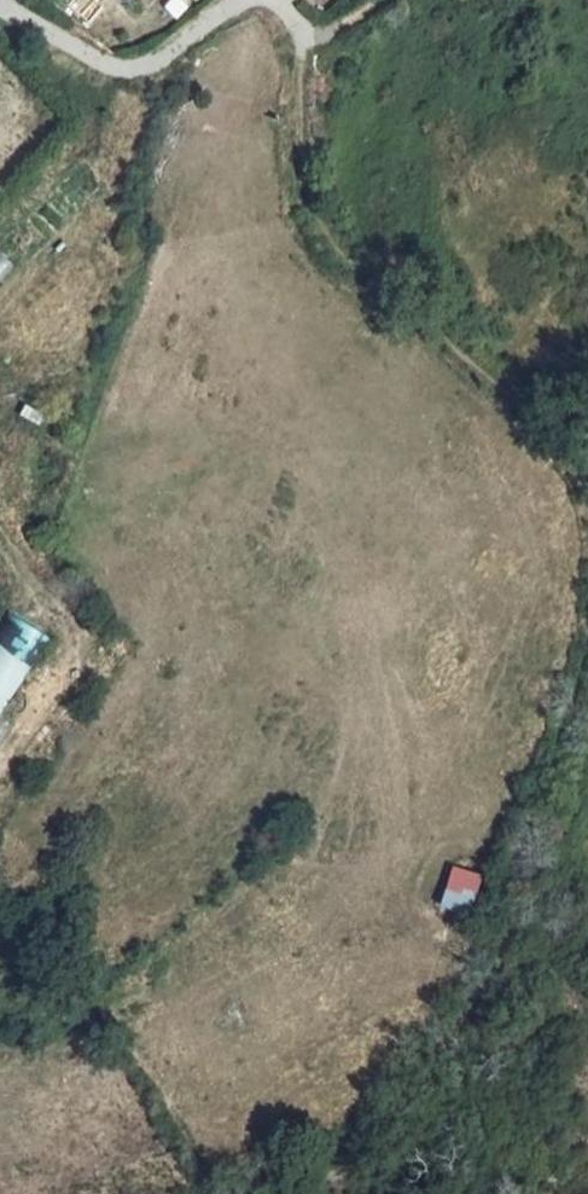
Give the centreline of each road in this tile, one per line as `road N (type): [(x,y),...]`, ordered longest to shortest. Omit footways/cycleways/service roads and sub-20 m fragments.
road 1 (track): [(243,1193),(372,1129),(429,1072),(498,980),(513,930),(518,857),(587,641)]
road 2 (track): [(587,486),(556,442),(422,316),(343,257),(311,204),(299,129),(308,50)]

